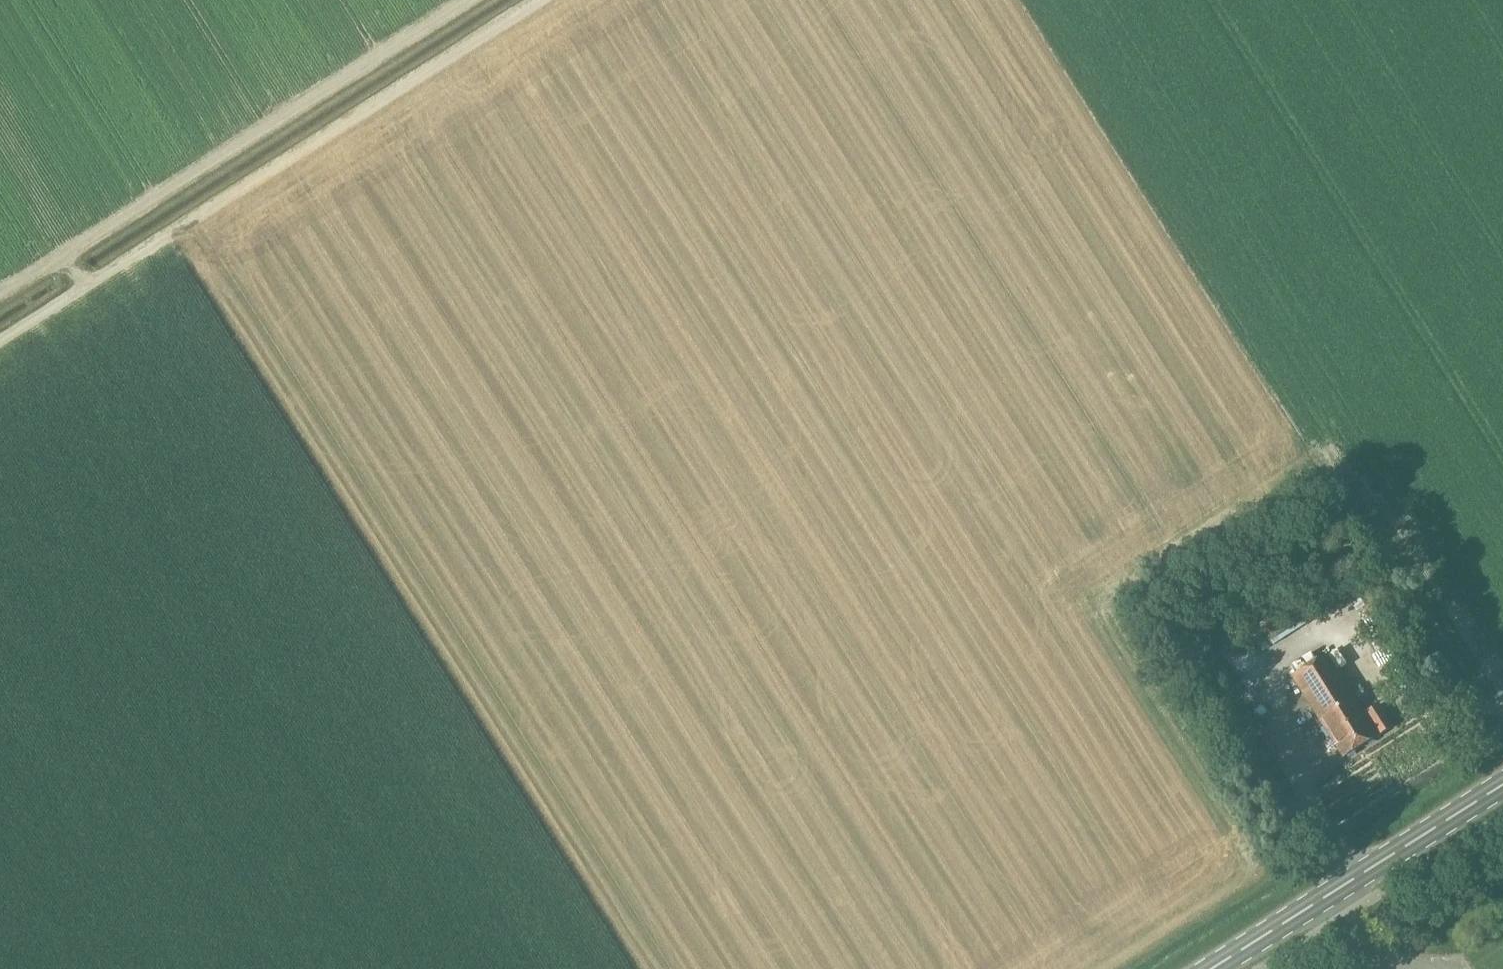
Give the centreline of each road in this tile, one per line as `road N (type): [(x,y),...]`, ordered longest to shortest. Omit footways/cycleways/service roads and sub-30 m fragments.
road 1 (secondary): [(1210,968),(1502,784)]

